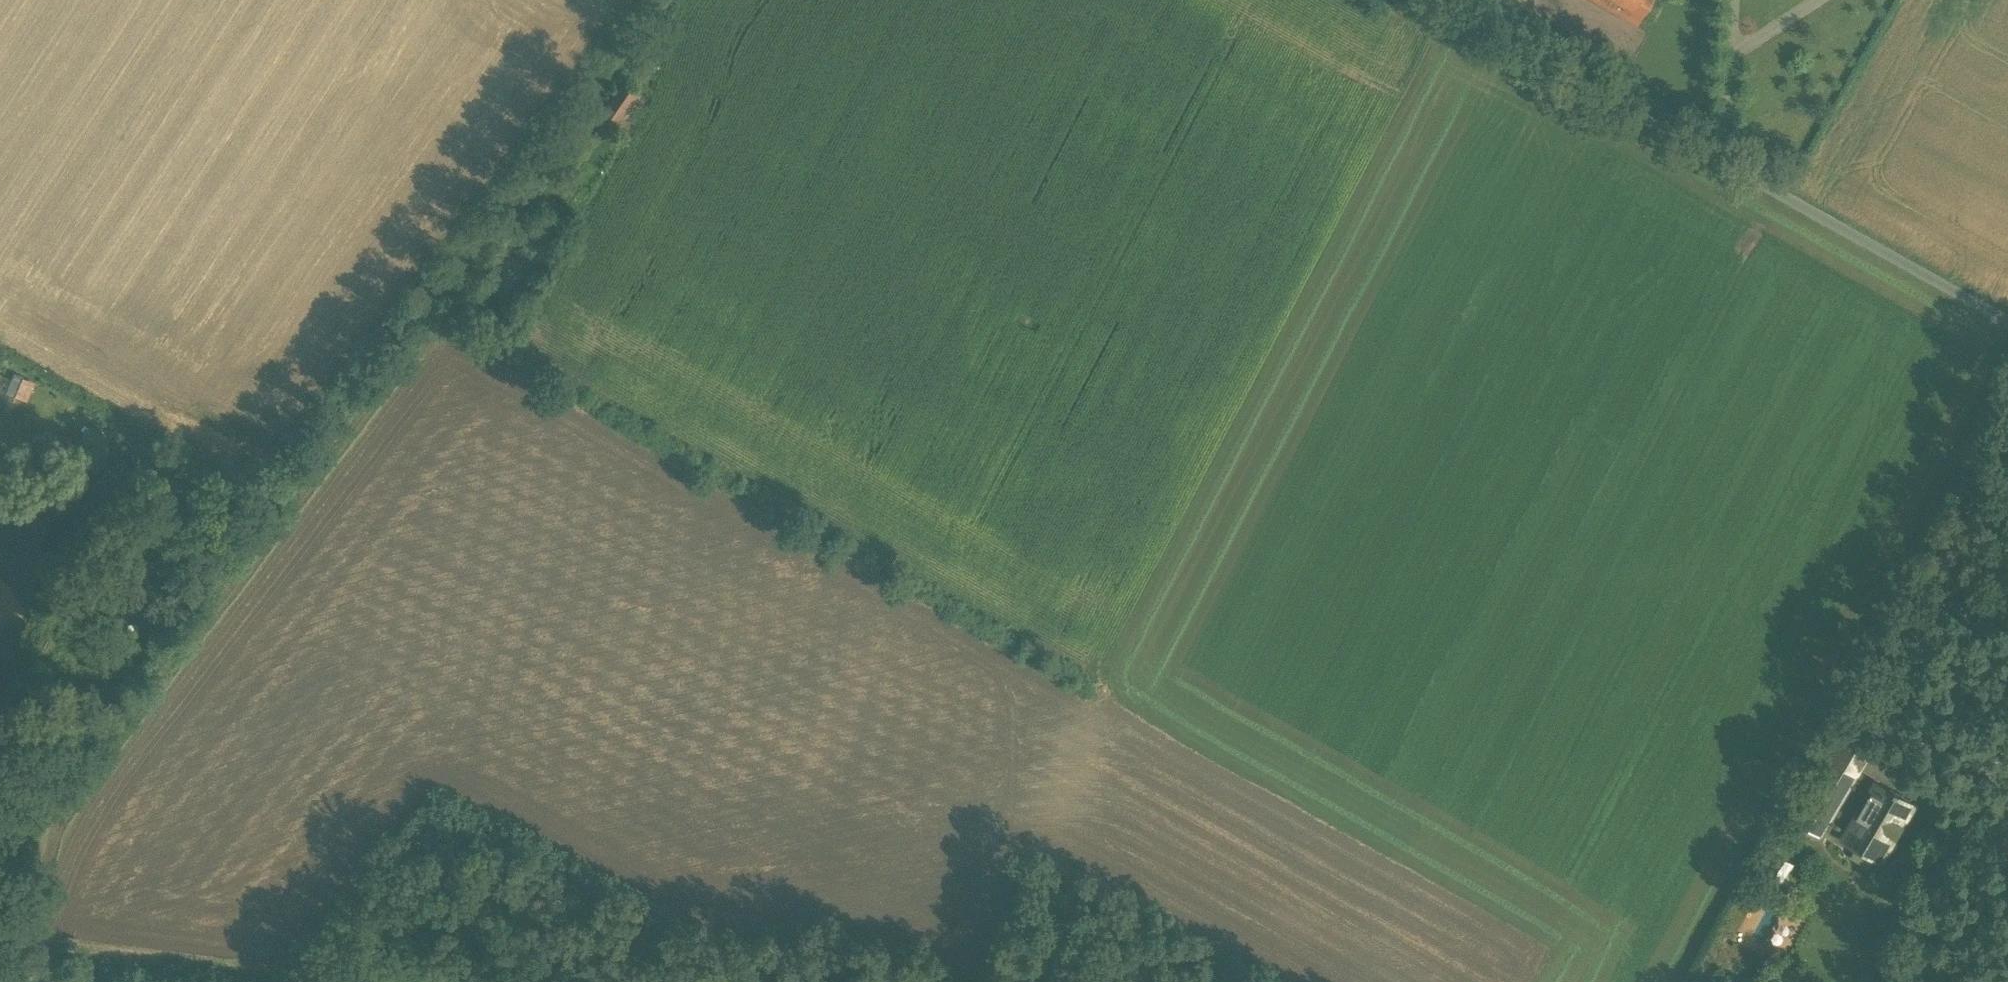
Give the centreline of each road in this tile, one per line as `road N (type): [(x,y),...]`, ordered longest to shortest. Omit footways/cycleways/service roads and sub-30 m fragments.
road 1 (unclassified): [(2007,325),(1424,0)]
road 2 (track): [(0,918),(151,930),(316,961)]

